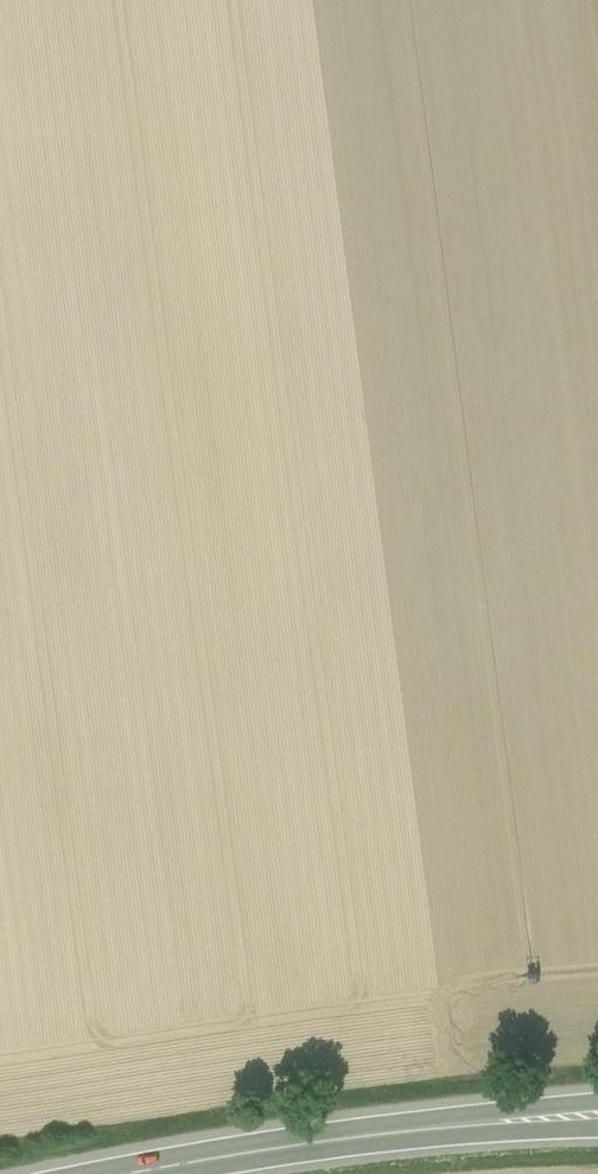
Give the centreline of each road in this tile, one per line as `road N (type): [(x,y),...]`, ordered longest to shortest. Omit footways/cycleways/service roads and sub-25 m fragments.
road 1 (secondary): [(126,1173),(300,1144),(597,1115)]

